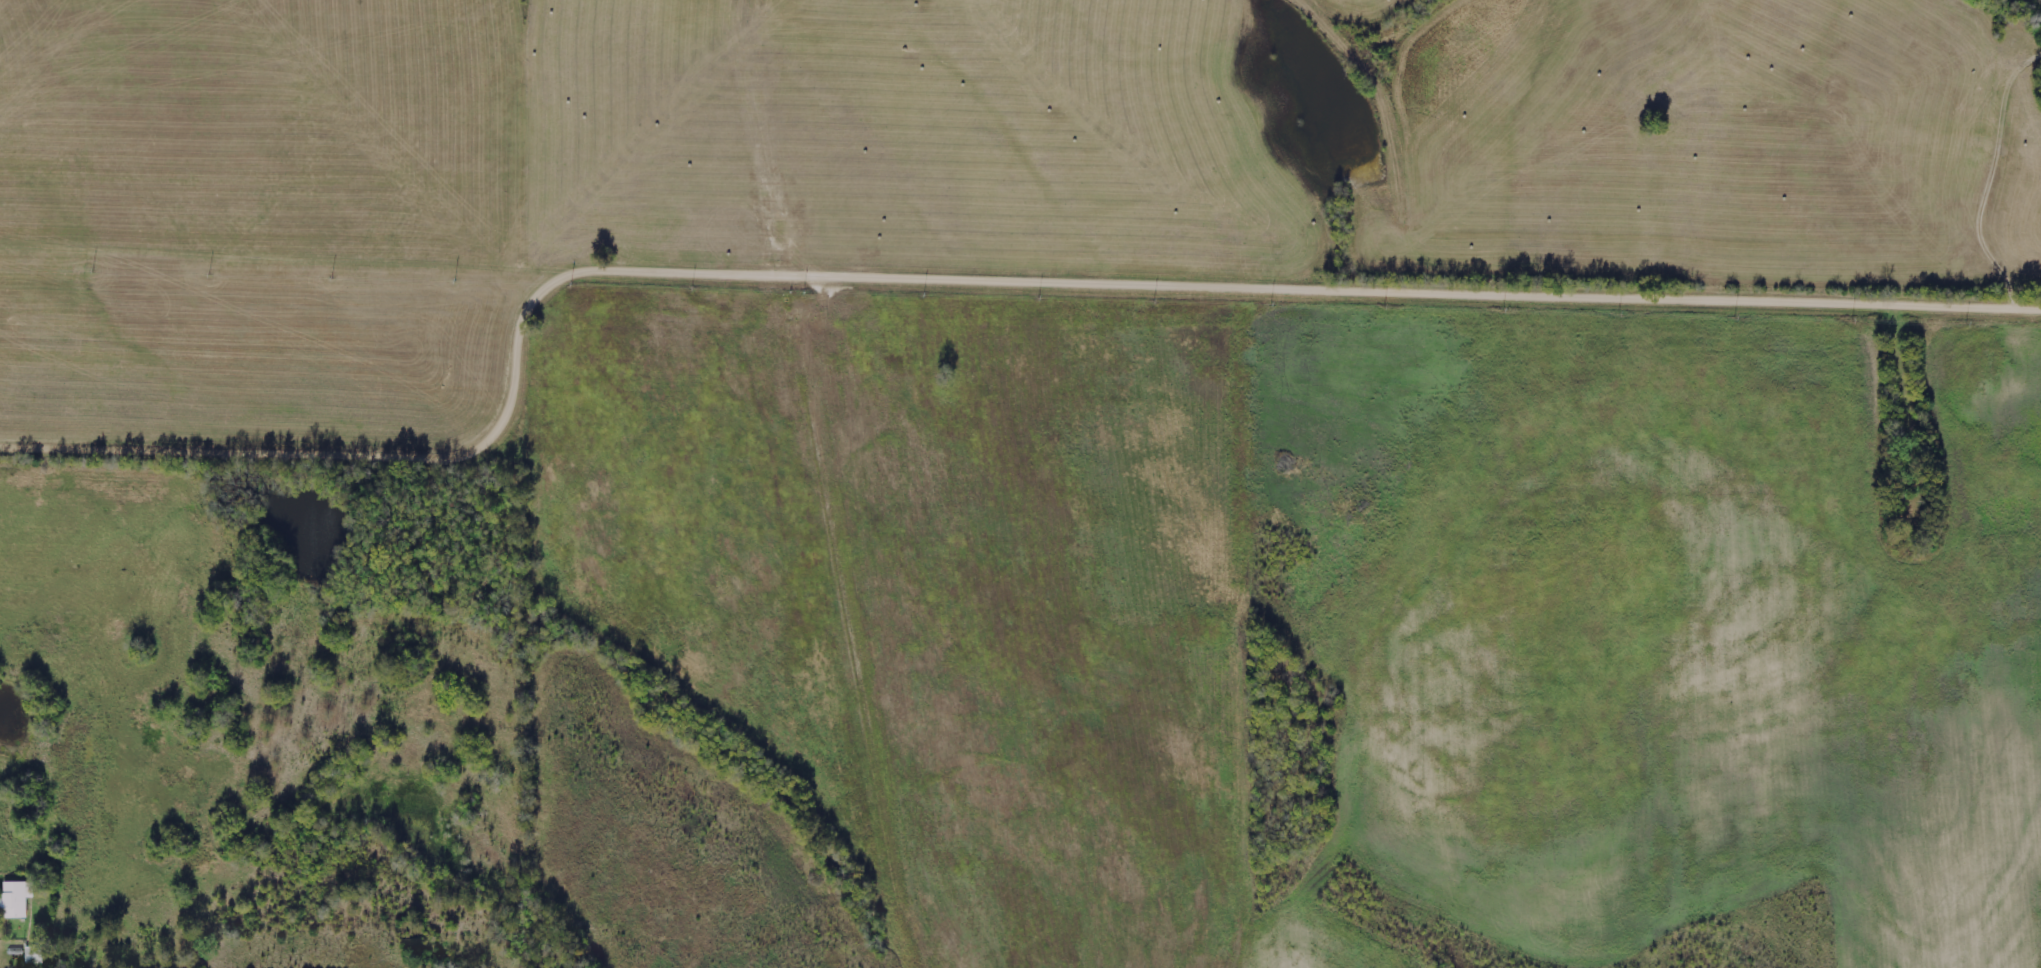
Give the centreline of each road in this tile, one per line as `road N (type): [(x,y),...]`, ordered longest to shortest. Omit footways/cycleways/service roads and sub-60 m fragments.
road 1 (residential): [(0,444),(463,454),(495,438),(516,413),(530,328),(544,298),(570,278),(605,269),(2040,306)]

